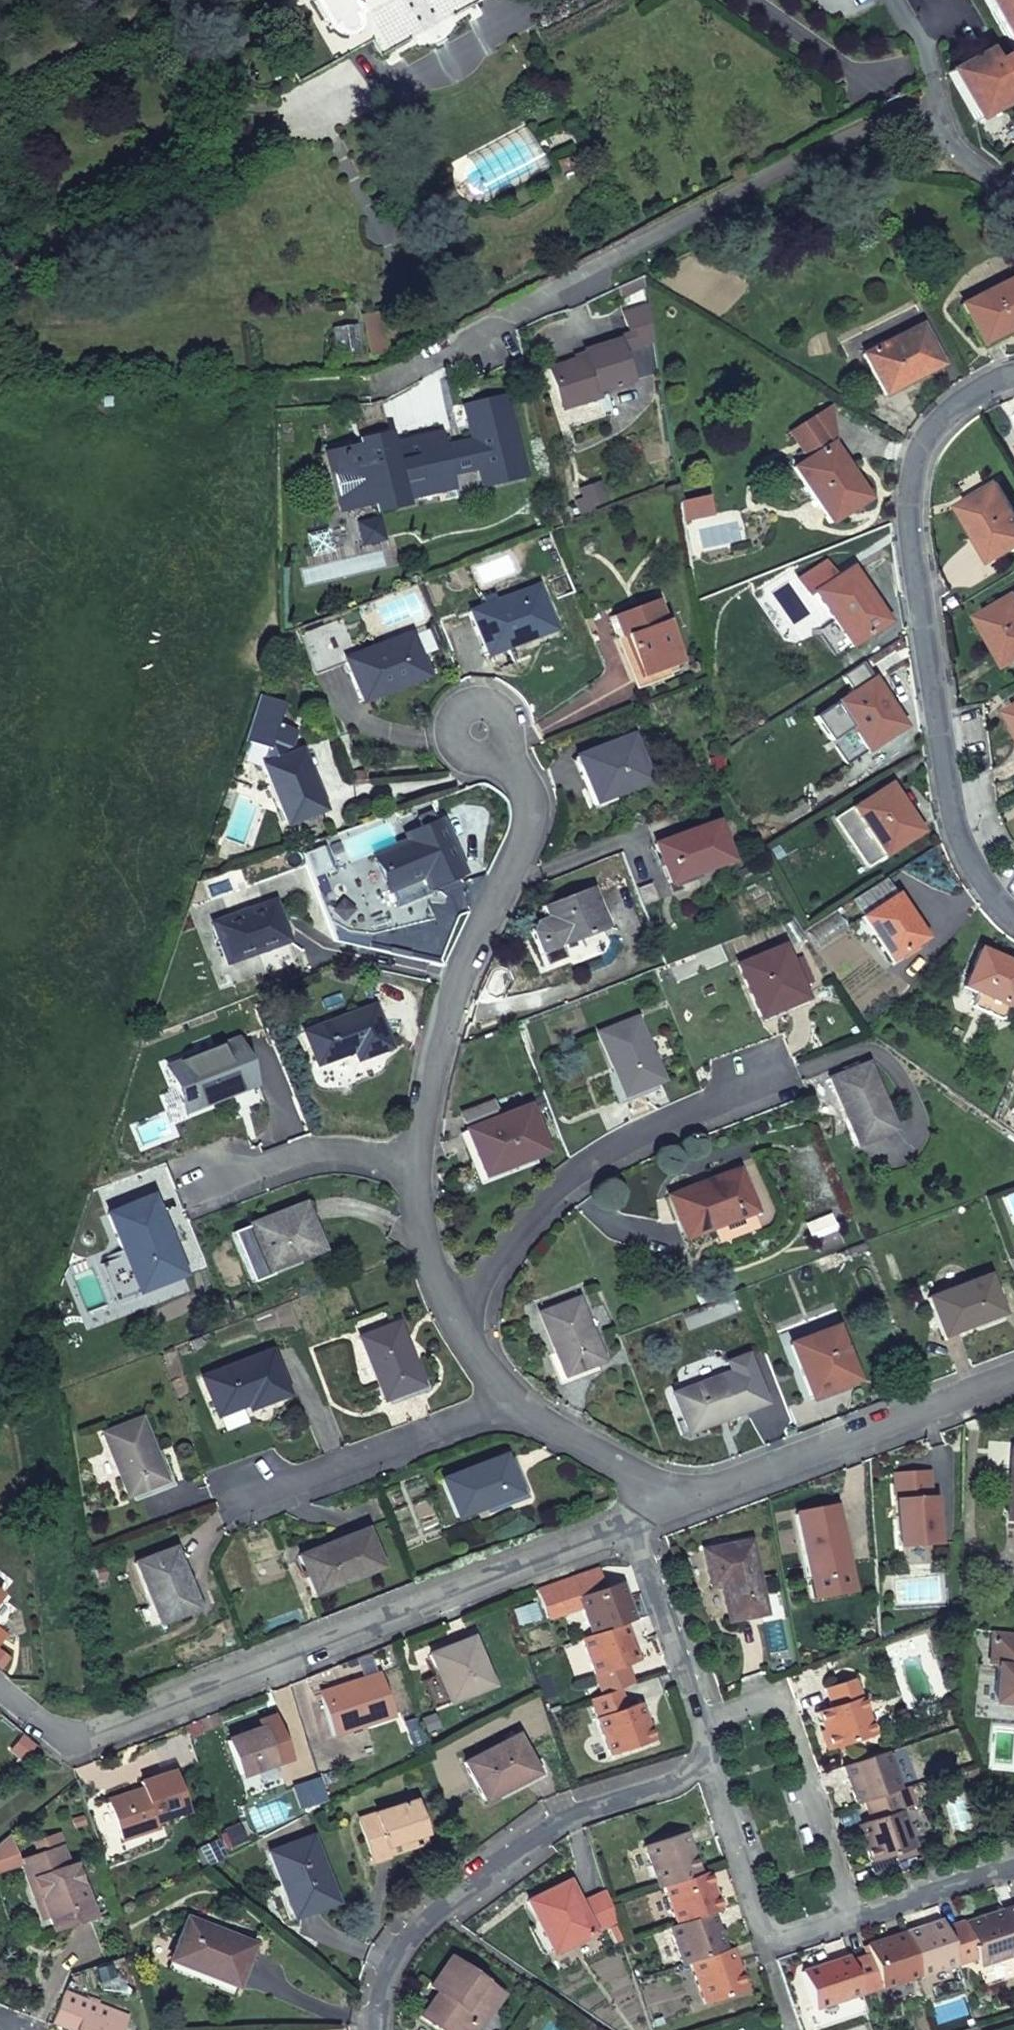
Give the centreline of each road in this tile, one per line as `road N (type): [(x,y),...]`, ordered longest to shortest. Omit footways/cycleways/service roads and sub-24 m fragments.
road 1 (residential): [(0,1697),(64,1754),(643,1530)]
road 2 (residential): [(1013,375),(980,389),(932,434),(916,478),(911,532),(955,831),(992,898),(1013,916)]
road 3 (residential): [(909,104),(882,133),(527,306),(408,373)]
road 4 (residential): [(470,726),(519,784),(526,829),(453,991),(426,1080),(412,1170)]
road 5 (residential): [(379,2029),(370,1996),(408,1914),(489,1856),(605,1793),(714,1760)]
road 6 (residential): [(643,1530),(1013,1386)]
road 7 (residential): [(471,1321),(536,1214),(619,1149),(766,1087)]
road 8 (residential): [(702,1722),(786,1697),(851,1921)]
road 9 (track): [(64,1754),(46,1449)]
road 10 (residential): [(515,1407),(440,1428),(247,1507)]
road 11 (residential): [(714,1760),(767,1943),(851,1921)]
road 12 (residential): [(412,1170),(330,1149),(206,1187)]
road 13 (residential): [(643,1530),(702,1722)]
road 14 (residential): [(515,1407),(588,1438),(636,1483),(643,1530)]
road 15 (residential): [(851,1921),(1013,1878)]
road 16 (residential): [(412,1170),(419,1228),(471,1321)]
road 17 (residential): [(1013,188),(909,104)]

